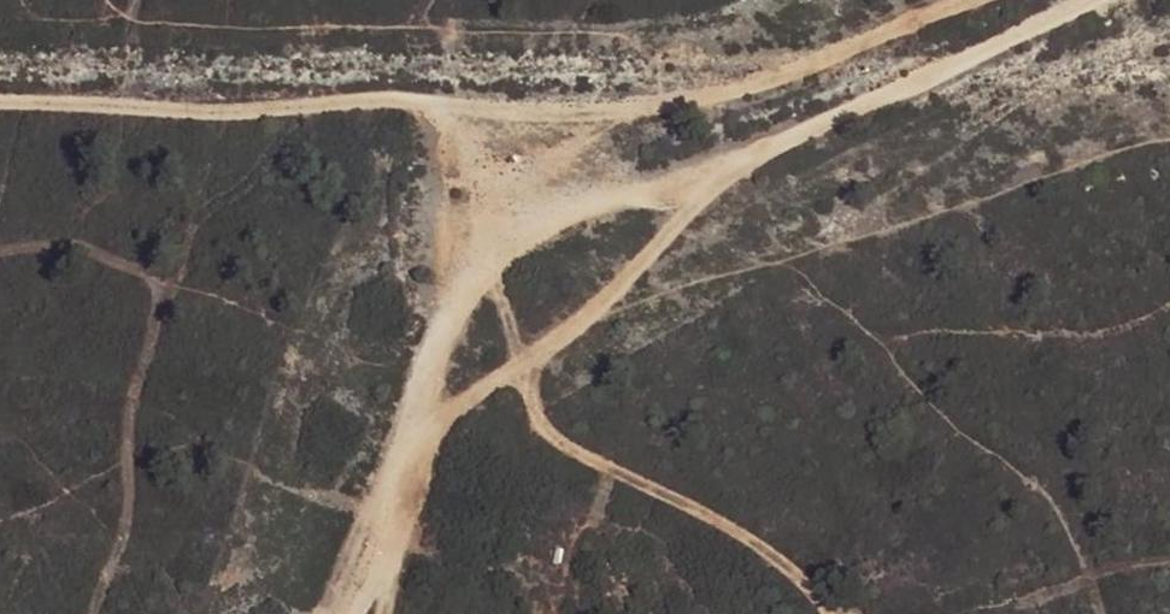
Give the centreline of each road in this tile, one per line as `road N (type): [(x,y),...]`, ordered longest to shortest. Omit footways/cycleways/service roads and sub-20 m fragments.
road 1 (track): [(346,613),(464,282),(577,200),(881,93),(1073,0)]
road 2 (track): [(0,102),(240,111),(401,101),(579,104),(731,85),(968,0)]
road 3 (track): [(508,249),(469,160),(430,101)]

